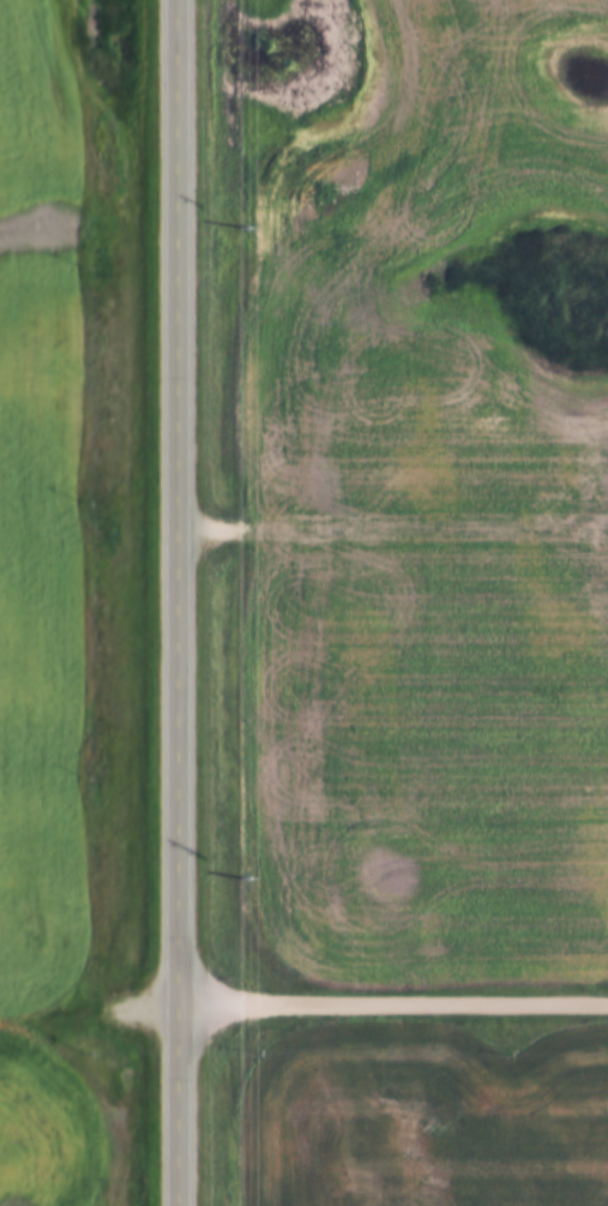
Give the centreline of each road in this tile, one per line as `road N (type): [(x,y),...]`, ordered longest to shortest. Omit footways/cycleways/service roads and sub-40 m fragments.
road 1 (tertiary): [(176,1205),(175,0)]
road 2 (residential): [(607,1007),(176,1004)]
road 3 (track): [(175,530),(596,532)]

